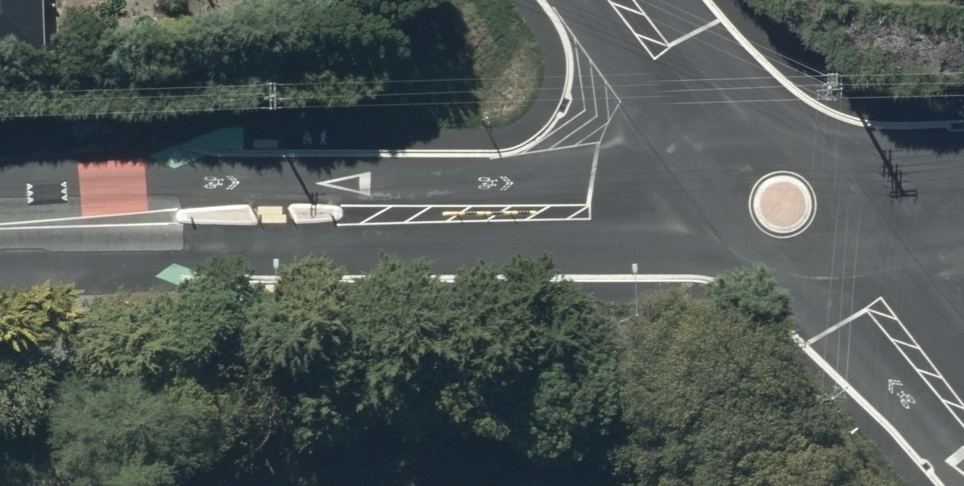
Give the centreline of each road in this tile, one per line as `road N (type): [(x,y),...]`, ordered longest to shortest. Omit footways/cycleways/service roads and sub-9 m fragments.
road 1 (tertiary): [(720,247),(114,250),(35,220)]
road 2 (tertiary): [(35,220),(121,182),(711,172)]
road 3 (residential): [(963,468),(789,279)]
road 4 (residential): [(711,172),(575,0)]
road 5 (residential): [(859,220),(963,360)]
road 6 (residential): [(666,0),(767,126)]

